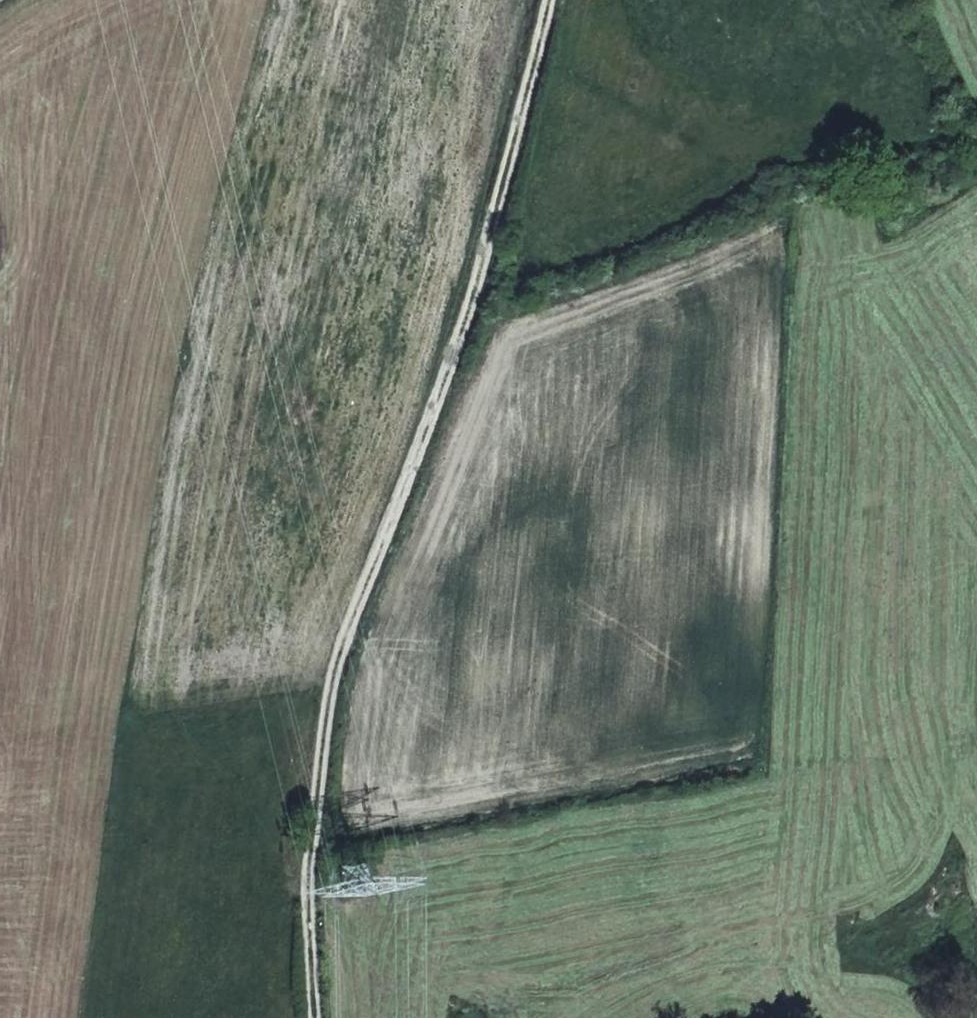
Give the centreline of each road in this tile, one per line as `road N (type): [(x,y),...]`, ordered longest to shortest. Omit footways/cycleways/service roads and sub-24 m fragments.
road 1 (track): [(551,0),(484,273),(343,649),(319,796),(305,955),(310,1017)]

